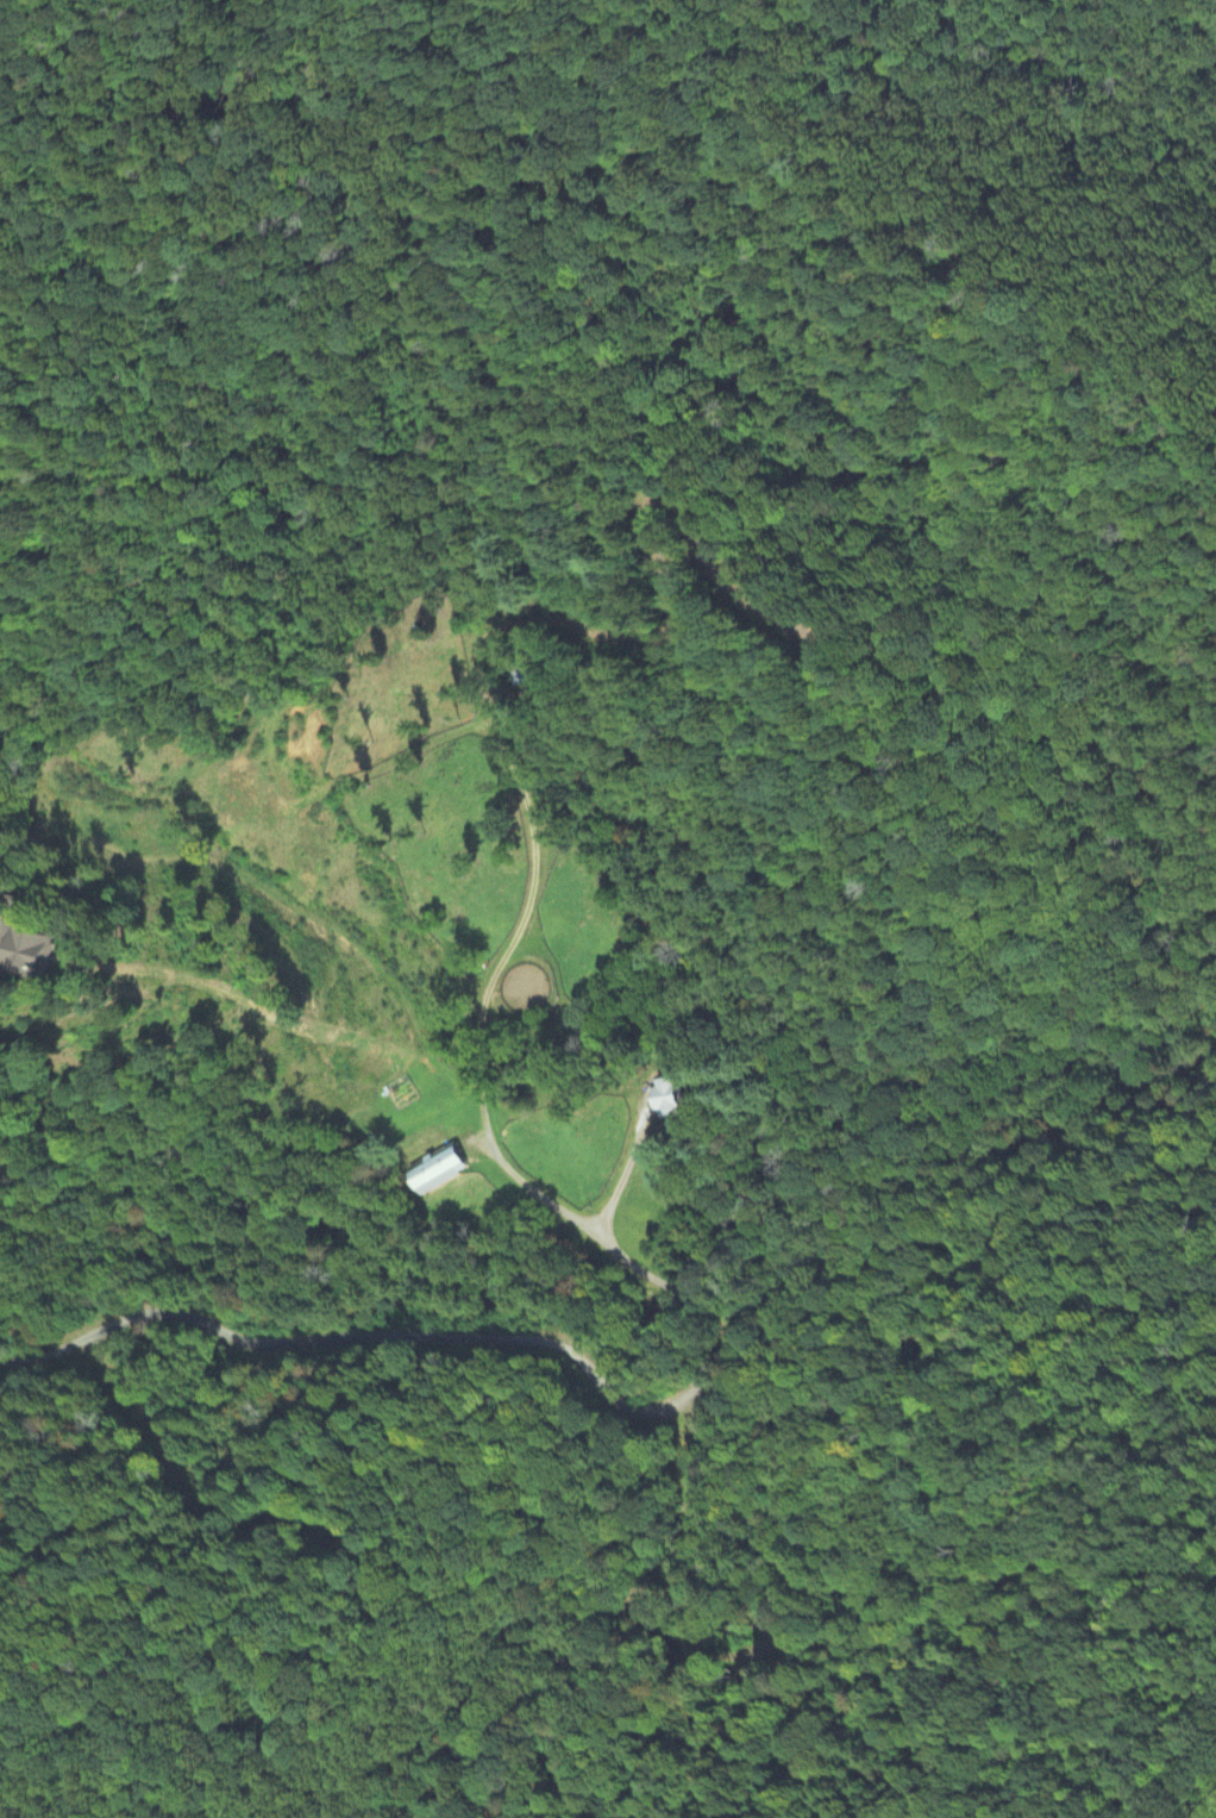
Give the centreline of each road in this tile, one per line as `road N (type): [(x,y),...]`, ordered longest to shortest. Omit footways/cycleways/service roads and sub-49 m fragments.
road 1 (residential): [(1215,1101),(1059,1137),(938,1194),(769,1302),(672,1410),(633,1417),(594,1386),(565,1345),(421,1336),(253,1347),(159,1314),(56,1350),(0,1359)]

